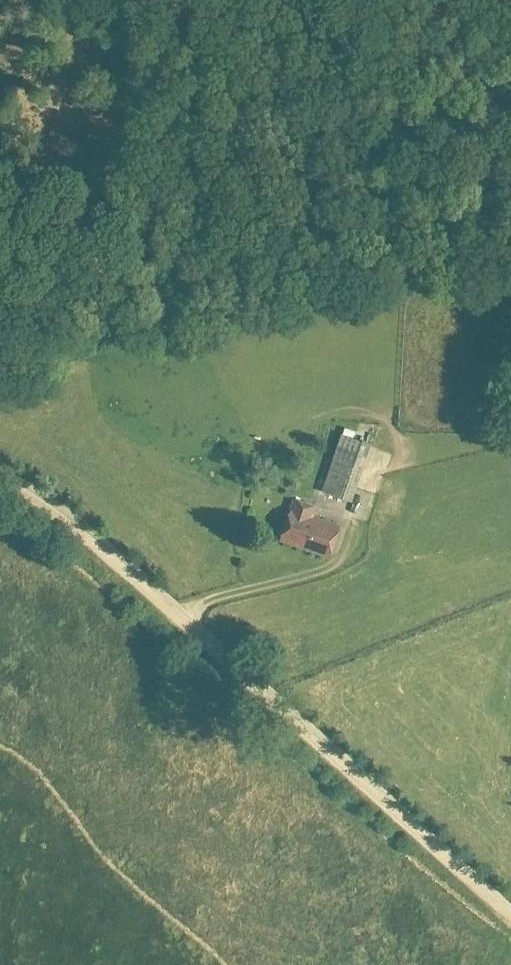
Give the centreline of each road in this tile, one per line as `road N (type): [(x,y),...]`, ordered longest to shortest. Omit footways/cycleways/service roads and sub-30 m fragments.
road 1 (track): [(510,916),(120,564),(0,479)]

